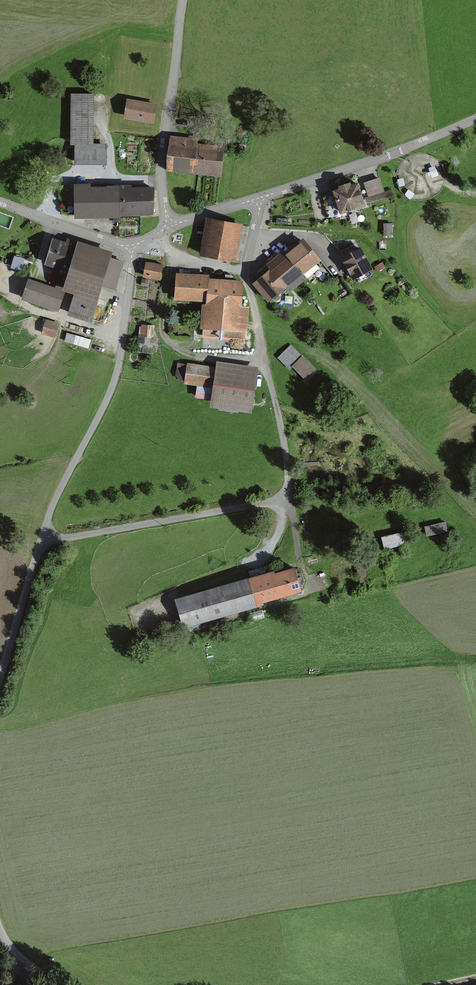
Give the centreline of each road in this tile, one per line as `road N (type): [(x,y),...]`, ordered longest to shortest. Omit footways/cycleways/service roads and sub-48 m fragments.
road 1 (unclassified): [(136,248),(121,362),(43,539)]
road 2 (unclassified): [(43,539),(291,501)]
road 3 (unclassified): [(188,0),(159,170),(173,233)]
road 4 (unclassified): [(260,197),(475,111)]
road 5 (unclassified): [(291,501),(248,274)]
road 6 (unclassified): [(43,539),(0,685)]
road 7 (residential): [(136,248),(0,204)]

